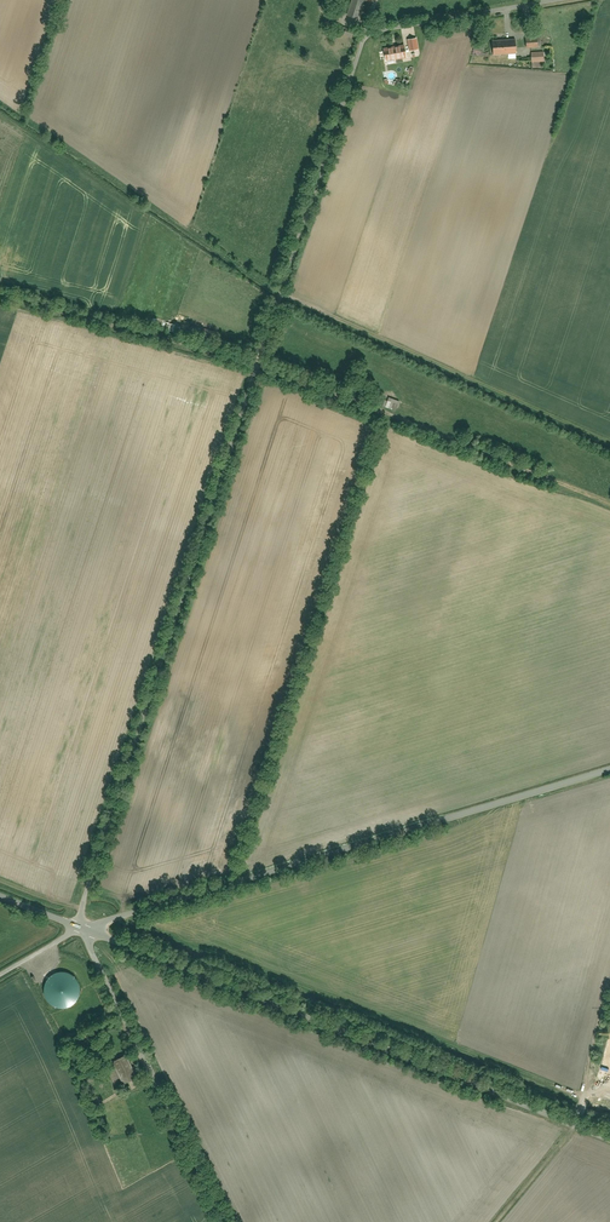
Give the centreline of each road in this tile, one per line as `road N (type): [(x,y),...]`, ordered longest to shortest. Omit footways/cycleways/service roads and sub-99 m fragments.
road 1 (unclassified): [(368,29),(79,930)]
road 2 (track): [(0,295),(260,364),(609,502)]
road 3 (residential): [(609,1143),(79,930)]
road 4 (residential): [(79,930),(609,769)]
road 5 (residential): [(79,930),(224,1221)]
road 6 (unclassified): [(368,29),(533,0)]

